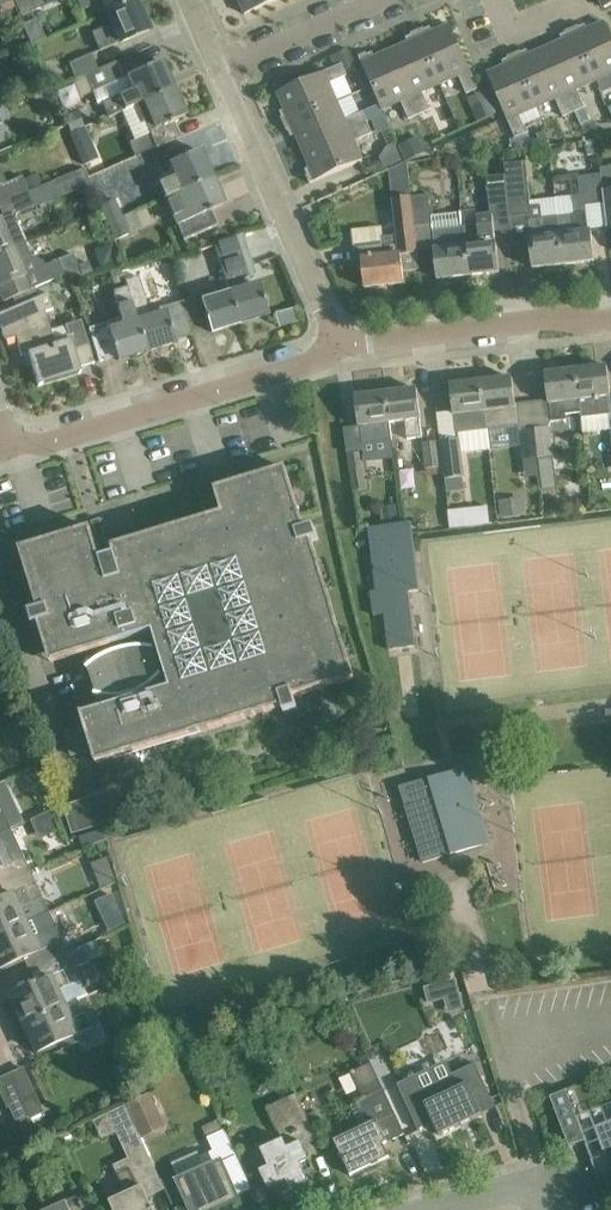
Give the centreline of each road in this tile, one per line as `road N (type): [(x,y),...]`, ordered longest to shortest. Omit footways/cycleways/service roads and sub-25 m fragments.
road 1 (residential): [(12,442),(43,441),(336,344)]
road 2 (residential): [(336,344),(220,70)]
road 3 (residential): [(336,344),(610,318)]
road 4 (residential): [(220,70),(380,0)]
road 5 (residential): [(416,1209),(541,1175),(558,1209)]

